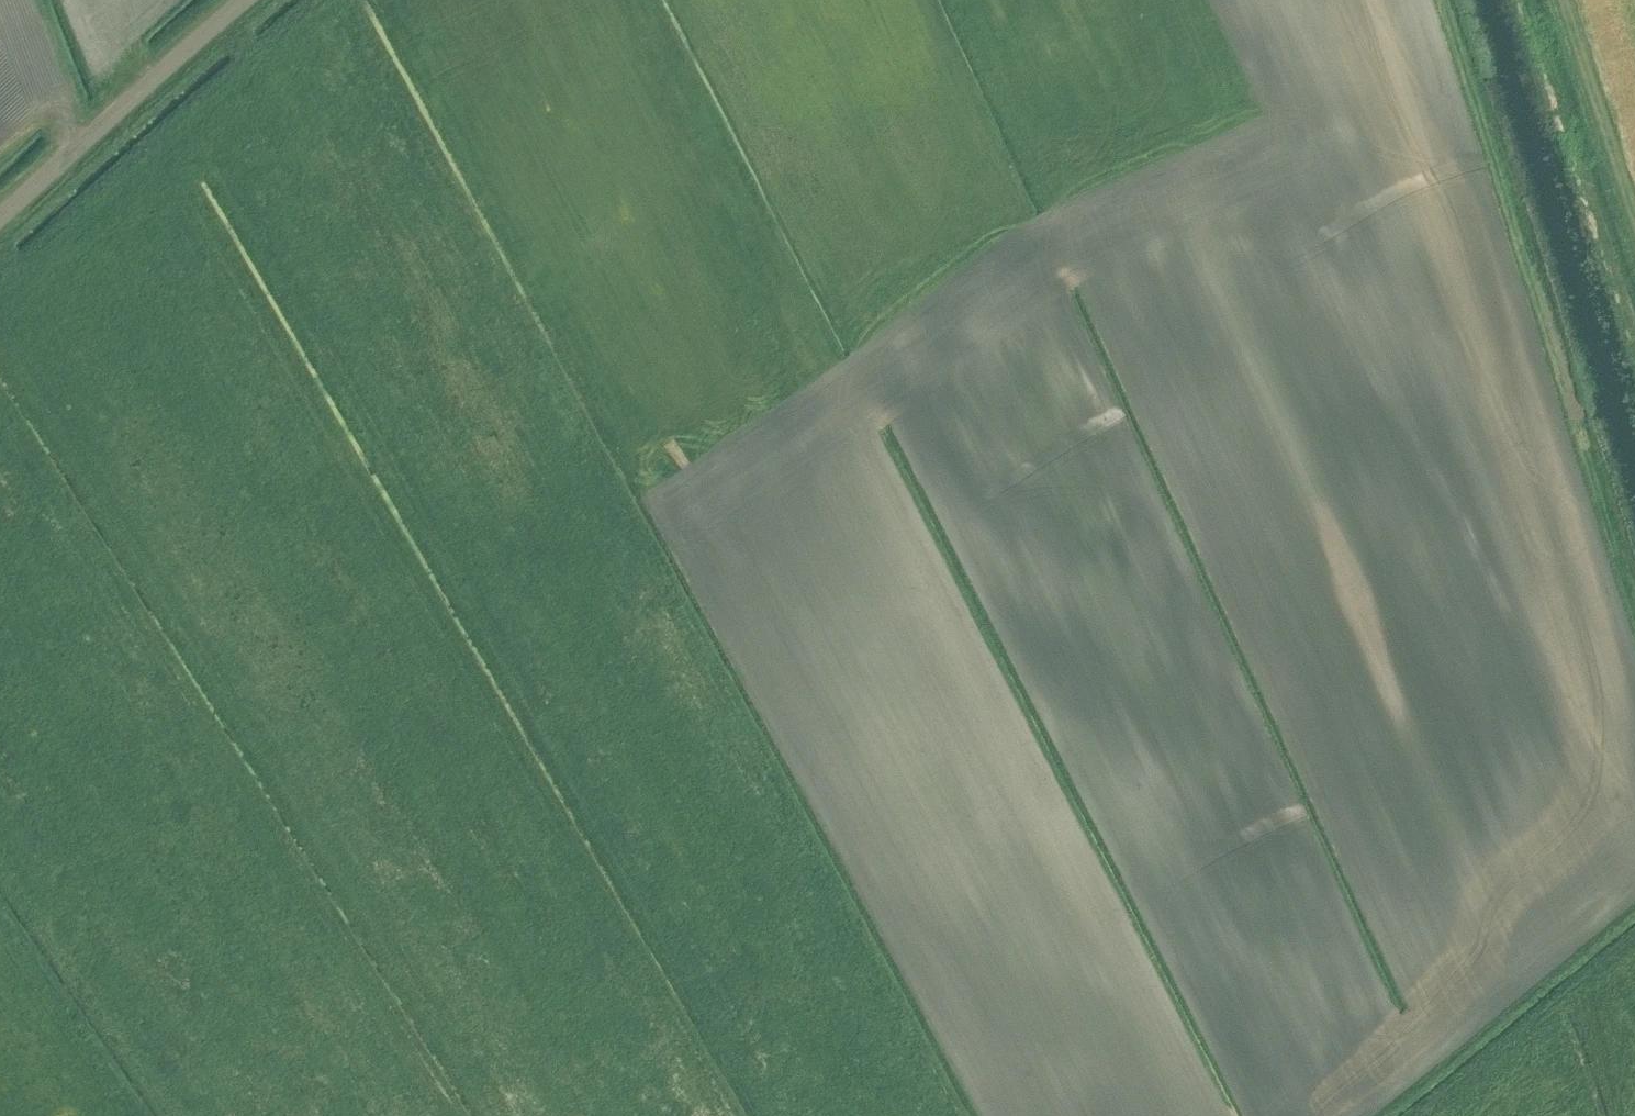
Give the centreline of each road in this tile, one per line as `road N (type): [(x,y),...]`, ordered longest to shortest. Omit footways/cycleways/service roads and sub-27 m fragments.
road 1 (unclassified): [(0,219),(249,0)]
road 2 (track): [(1562,0),(1634,225)]

